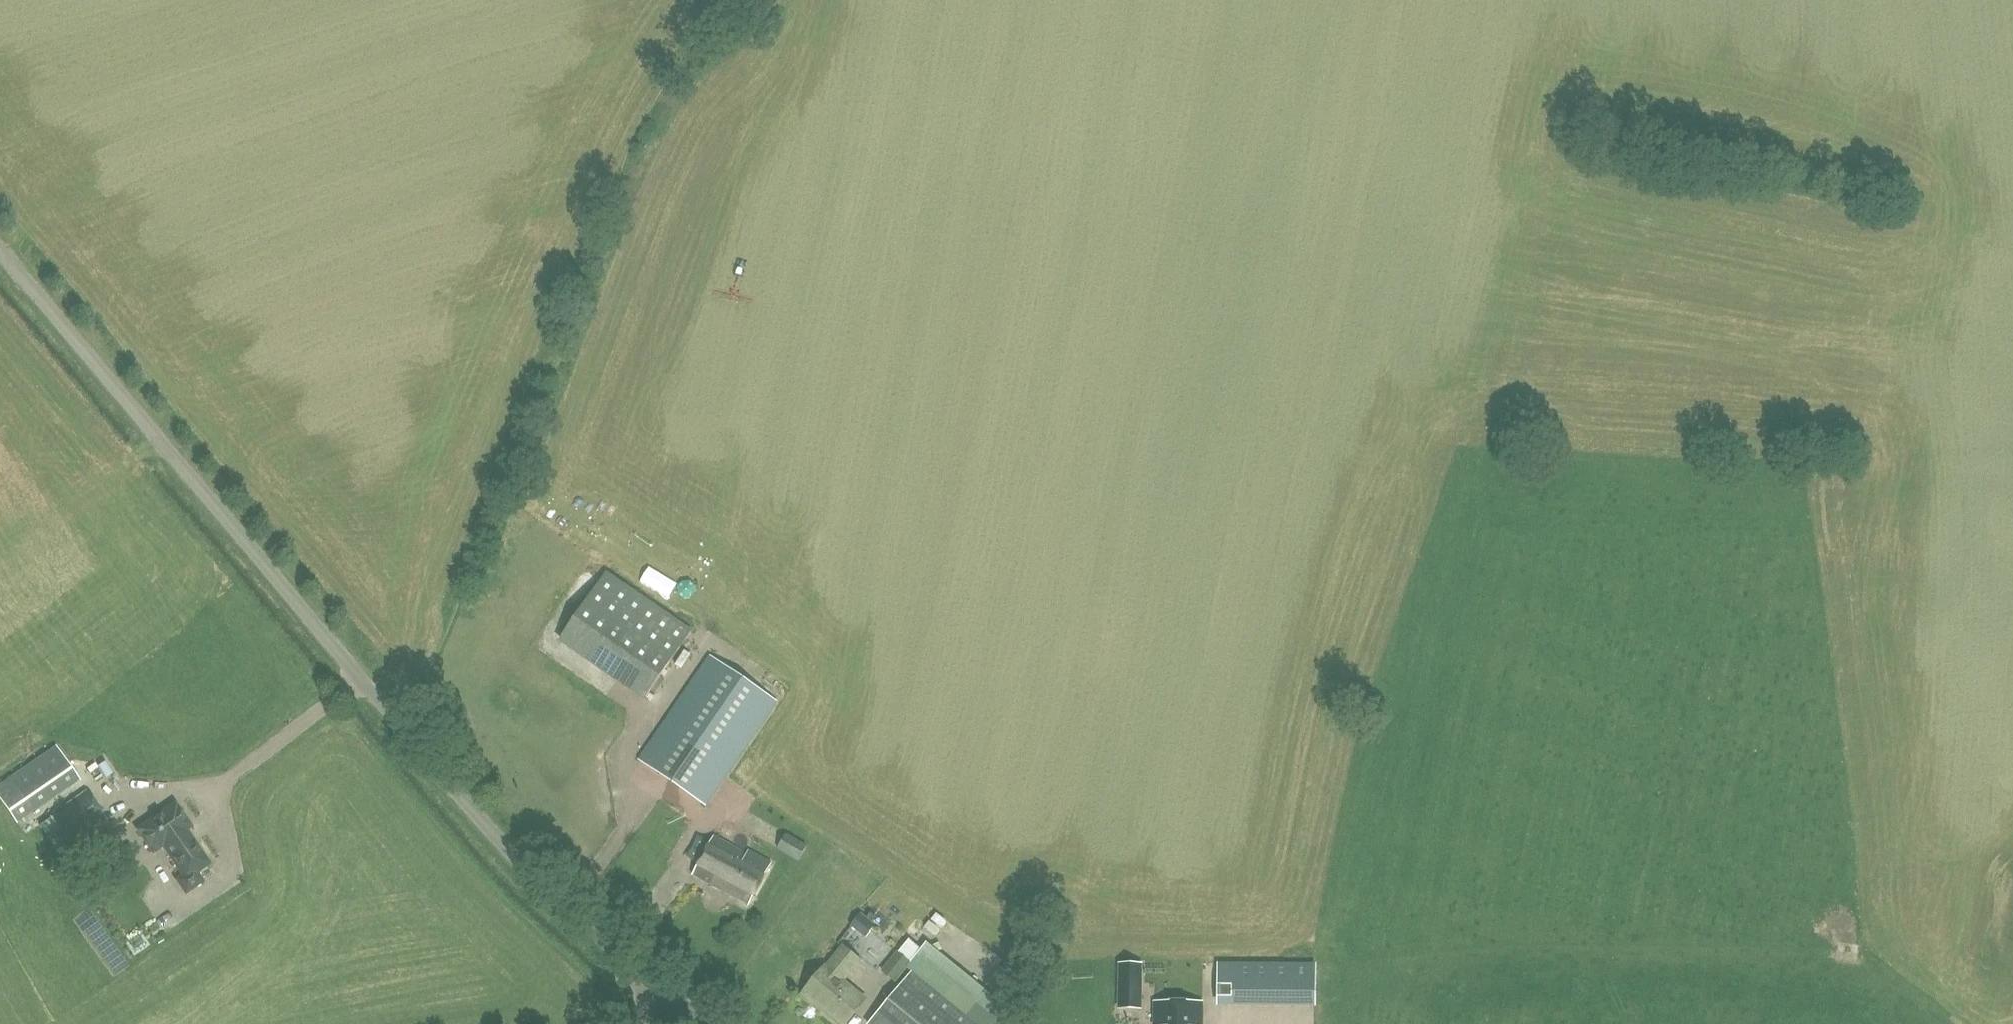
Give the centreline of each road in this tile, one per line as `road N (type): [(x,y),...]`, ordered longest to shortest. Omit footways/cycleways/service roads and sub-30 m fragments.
road 1 (unclassified): [(700,1023),(525,866),(0,250)]

